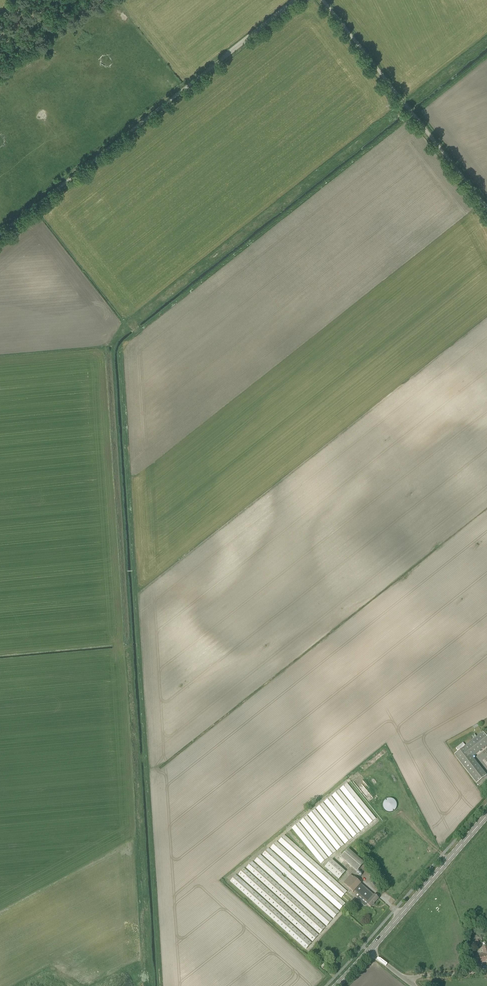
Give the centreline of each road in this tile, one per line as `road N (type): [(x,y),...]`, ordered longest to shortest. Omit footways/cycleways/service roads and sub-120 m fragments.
road 1 (unclassified): [(0,234),(297,0)]
road 2 (unclassified): [(323,0),(486,210)]
road 3 (secondary): [(369,951),(486,815)]

